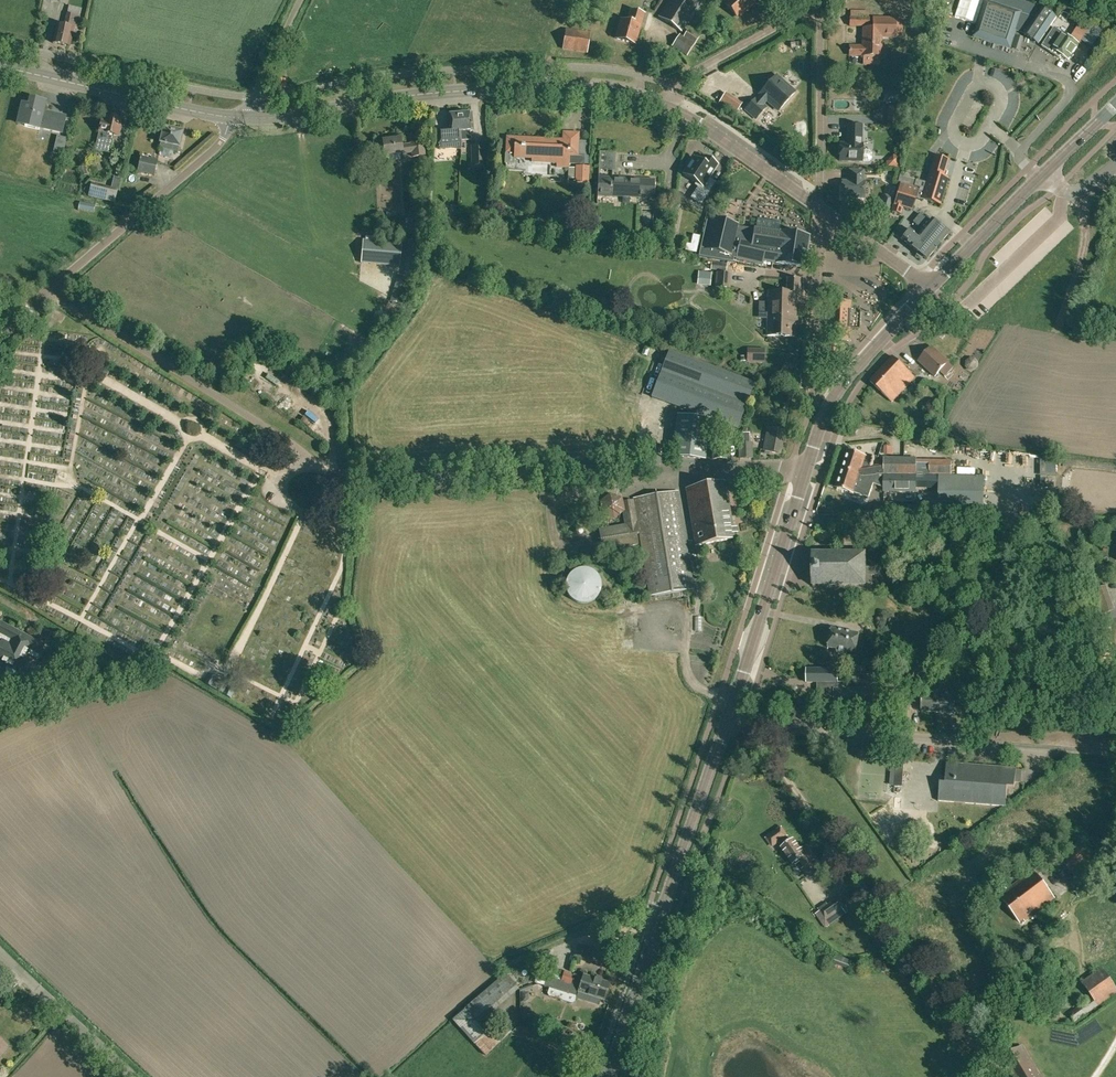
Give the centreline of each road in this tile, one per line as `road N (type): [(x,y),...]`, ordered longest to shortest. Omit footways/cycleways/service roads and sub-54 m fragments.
road 1 (residential): [(314,464),(52,288),(243,118)]
road 2 (residential): [(790,468),(349,483)]
road 3 (tertiary): [(664,105),(608,92),(475,91),(243,118)]
road 4 (residential): [(1115,752),(726,724)]
road 5 (tertiary): [(610,1076),(726,724)]
road 6 (tertiary): [(726,724),(805,471)]
road 7 (tertiary): [(243,118),(0,67)]
road 8 (tertiary): [(805,471),(850,376),(929,288)]
road 9 (residential): [(821,207),(818,4)]
road 10 (residential): [(813,405),(821,207)]
road 11 (tertiary): [(821,207),(664,105)]
road 12 (unclassified): [(131,1076),(0,953)]
road 13 (residential): [(676,88),(818,4)]
road 14 (tertiary): [(929,288),(1045,172)]
road 15 (residential): [(314,464),(284,476),(284,500),(296,512),(328,520),(346,501),(349,483)]
road 16 (tertiary): [(929,288),(821,207)]
road 17 (unclassified): [(243,118),(298,0)]

